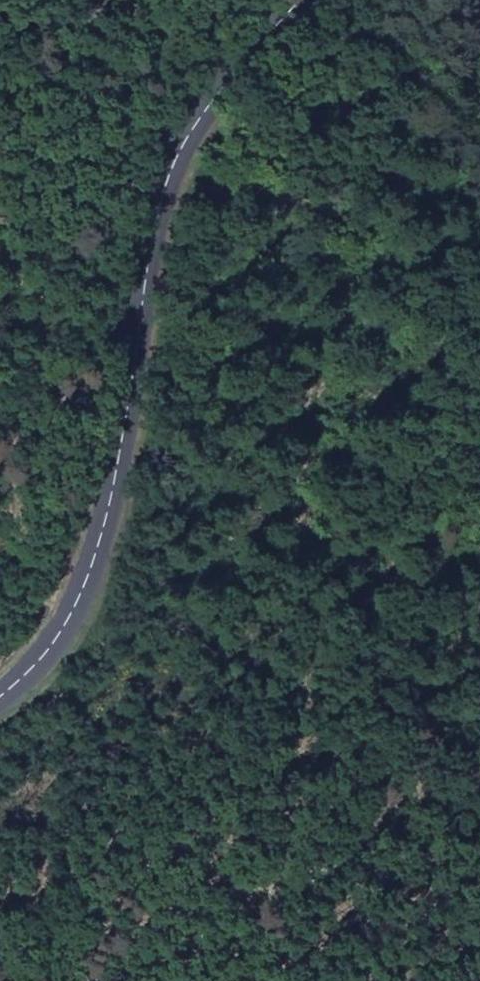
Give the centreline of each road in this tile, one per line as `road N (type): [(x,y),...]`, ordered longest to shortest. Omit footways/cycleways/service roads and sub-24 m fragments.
road 1 (secondary): [(0,700),(63,633),(96,556),(166,200),(189,137),(308,0)]

